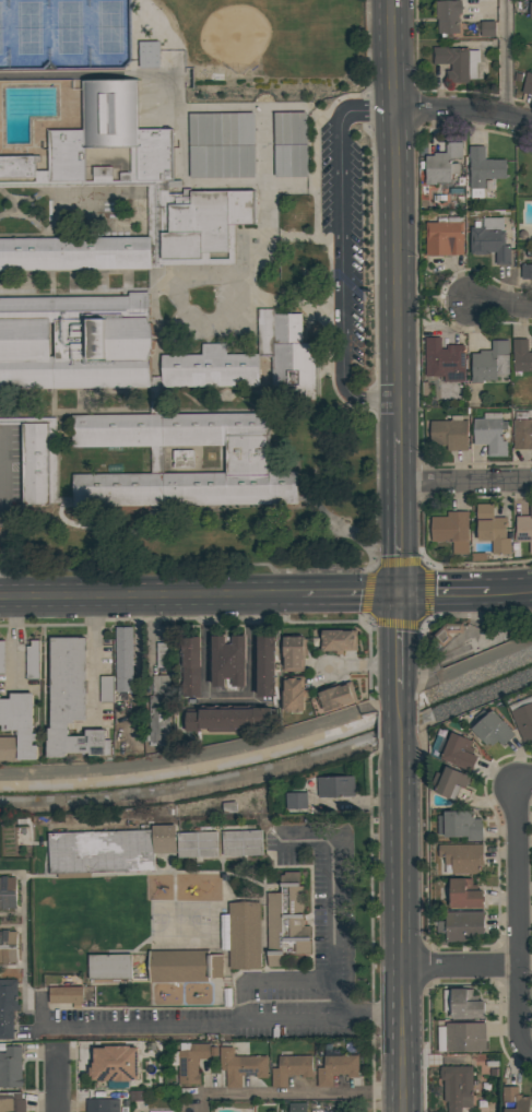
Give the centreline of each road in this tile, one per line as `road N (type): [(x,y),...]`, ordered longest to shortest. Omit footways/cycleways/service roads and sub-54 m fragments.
road 1 (tertiary): [(396,0),(399,431)]
road 2 (secondary): [(302,588),(0,591)]
road 3 (tertiary): [(401,746),(403,1018)]
road 4 (residential): [(531,780),(515,786),(517,968)]
road 5 (tertiary): [(399,431),(402,587)]
road 6 (residential): [(531,123),(468,109),(398,111)]
road 7 (residential): [(531,481),(400,483)]

